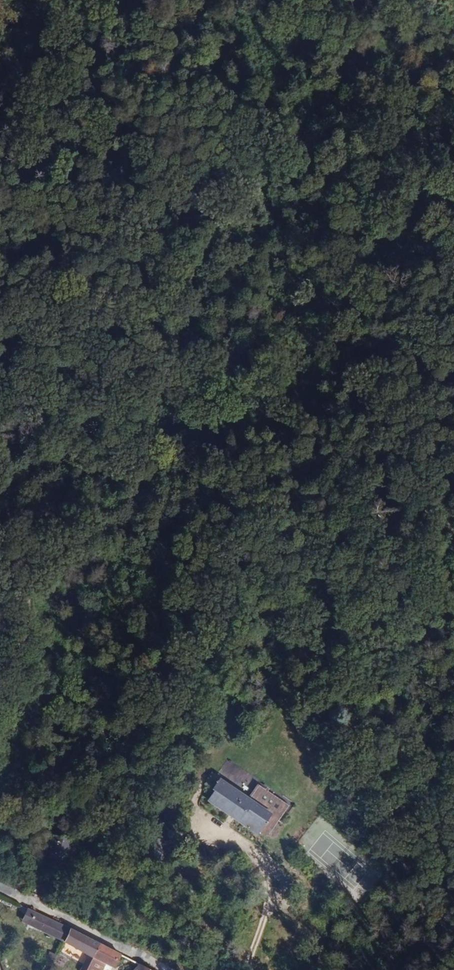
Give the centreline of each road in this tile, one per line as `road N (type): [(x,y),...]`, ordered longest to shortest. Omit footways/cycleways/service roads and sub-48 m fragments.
road 1 (residential): [(166,969),(0,891)]

